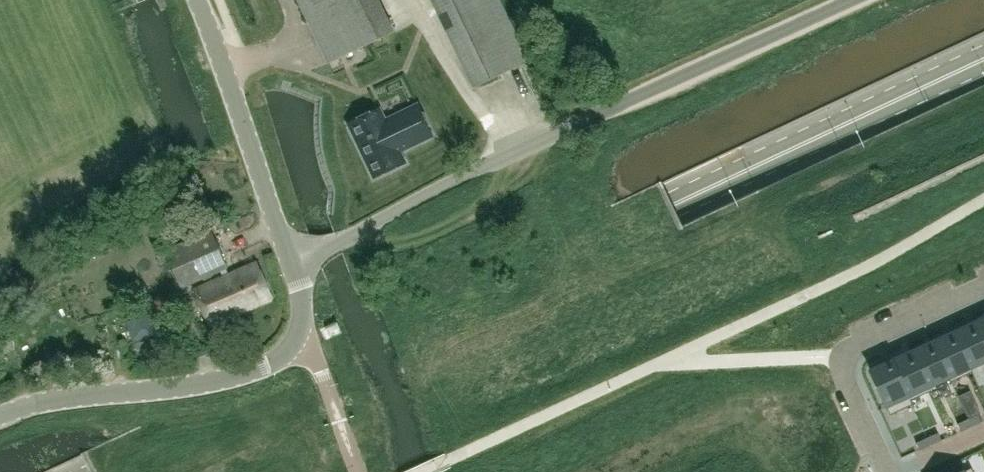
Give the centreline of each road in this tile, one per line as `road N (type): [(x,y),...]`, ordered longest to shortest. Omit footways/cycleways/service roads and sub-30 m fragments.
road 1 (primary): [(103,471),(983,58)]
road 2 (unclassified): [(289,258),(851,0)]
road 3 (tertiary): [(0,416),(56,399),(214,381),(264,366),(292,346),(304,317),(289,258)]
road 4 (residential): [(888,471),(845,378),(846,356),(983,286)]
road 5 (tertiary): [(289,258),(196,0)]

